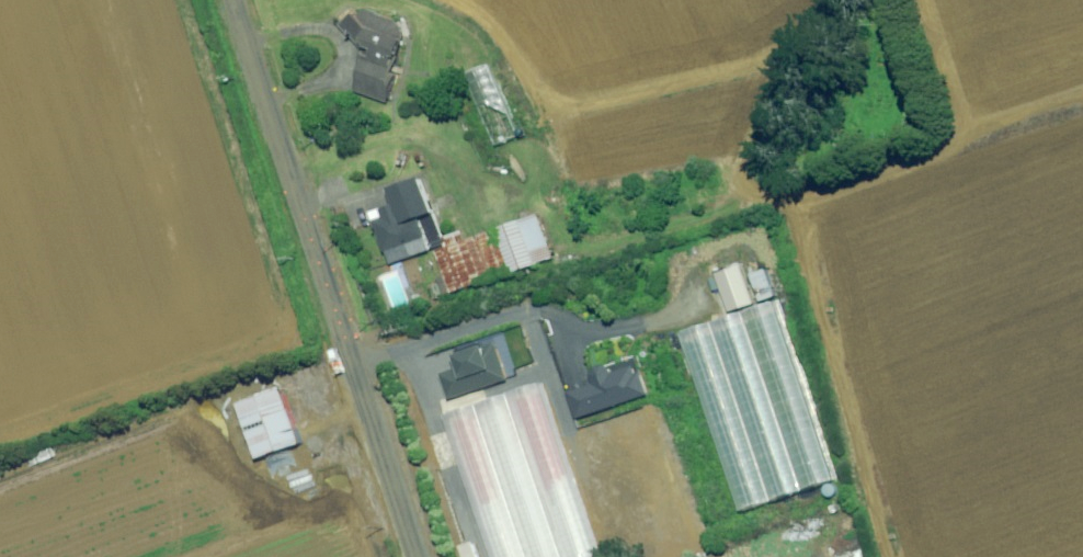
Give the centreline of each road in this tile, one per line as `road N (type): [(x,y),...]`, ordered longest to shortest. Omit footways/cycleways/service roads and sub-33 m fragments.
road 1 (unclassified): [(234,0),(417,556)]

